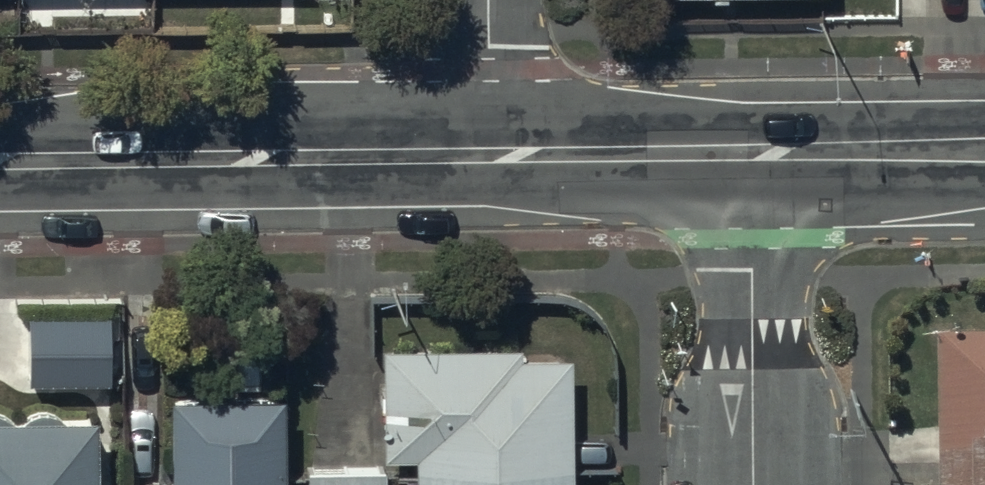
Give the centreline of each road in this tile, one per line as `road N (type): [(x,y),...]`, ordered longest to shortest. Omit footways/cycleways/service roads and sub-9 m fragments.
road 1 (tertiary): [(496,155),(0,159)]
road 2 (residential): [(757,484),(754,153)]
road 3 (tertiary): [(754,153),(496,155)]
road 4 (tertiary): [(984,151),(754,153)]
road 5 (residential): [(496,155),(492,0)]

